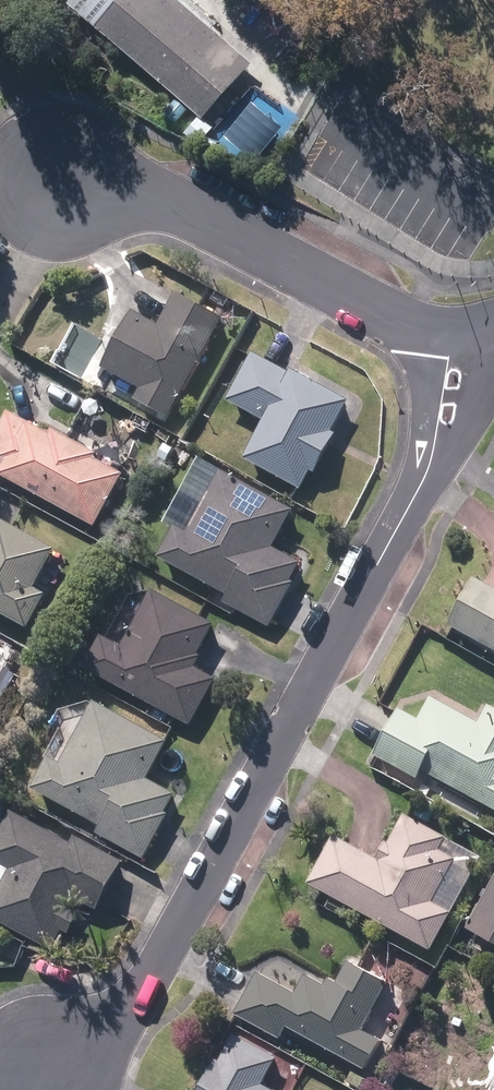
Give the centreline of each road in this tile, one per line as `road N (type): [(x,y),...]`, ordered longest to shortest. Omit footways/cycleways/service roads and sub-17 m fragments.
road 1 (residential): [(453,329),(426,478),(162,942),(110,1025),(16,1084)]
road 2 (residential): [(453,329),(380,316),(138,188),(50,171)]

